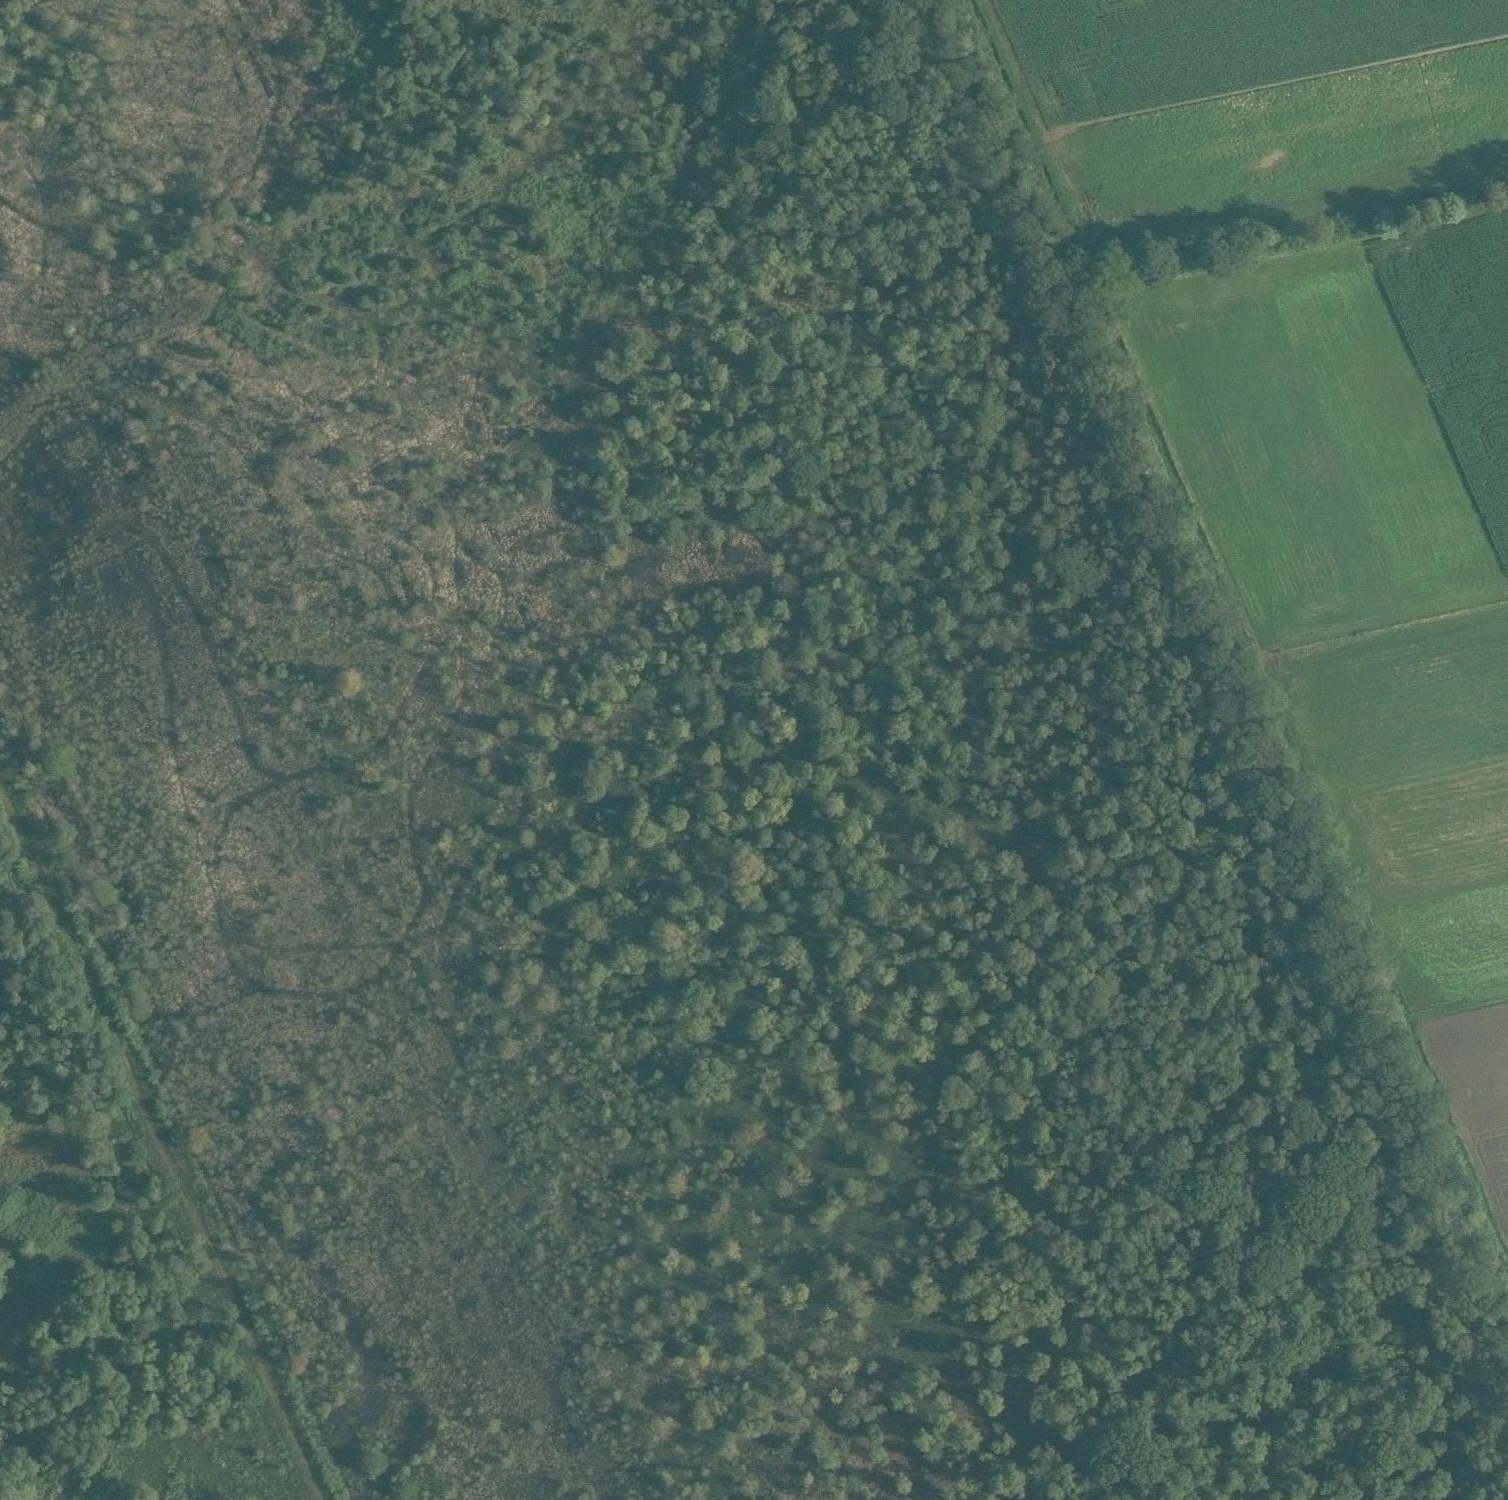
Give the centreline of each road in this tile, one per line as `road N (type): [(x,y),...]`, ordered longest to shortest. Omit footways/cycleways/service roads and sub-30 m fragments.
road 1 (track): [(326,1499),(0,780)]

